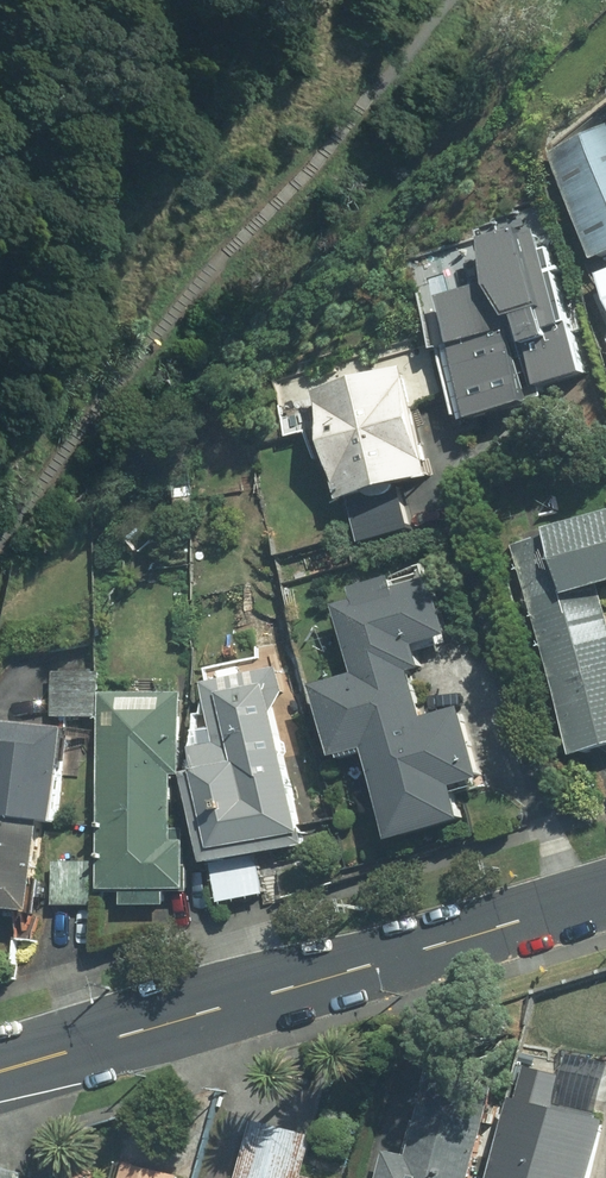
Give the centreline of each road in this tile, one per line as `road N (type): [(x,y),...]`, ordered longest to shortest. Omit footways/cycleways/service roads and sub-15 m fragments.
road 1 (secondary): [(0,1072),(605,893)]

